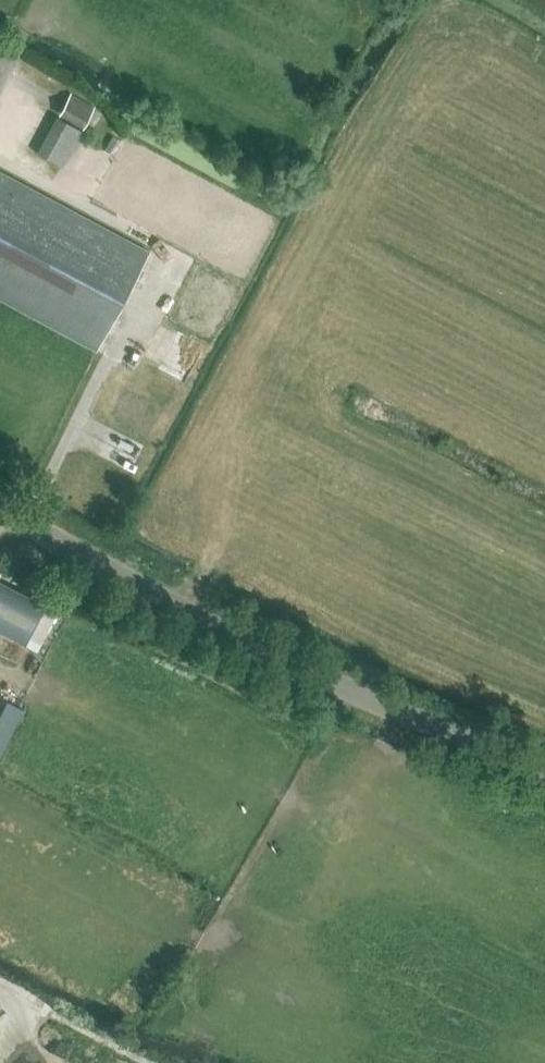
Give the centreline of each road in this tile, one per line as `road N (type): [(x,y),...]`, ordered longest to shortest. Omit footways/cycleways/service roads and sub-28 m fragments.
road 1 (tertiary): [(544,782),(0,505)]

